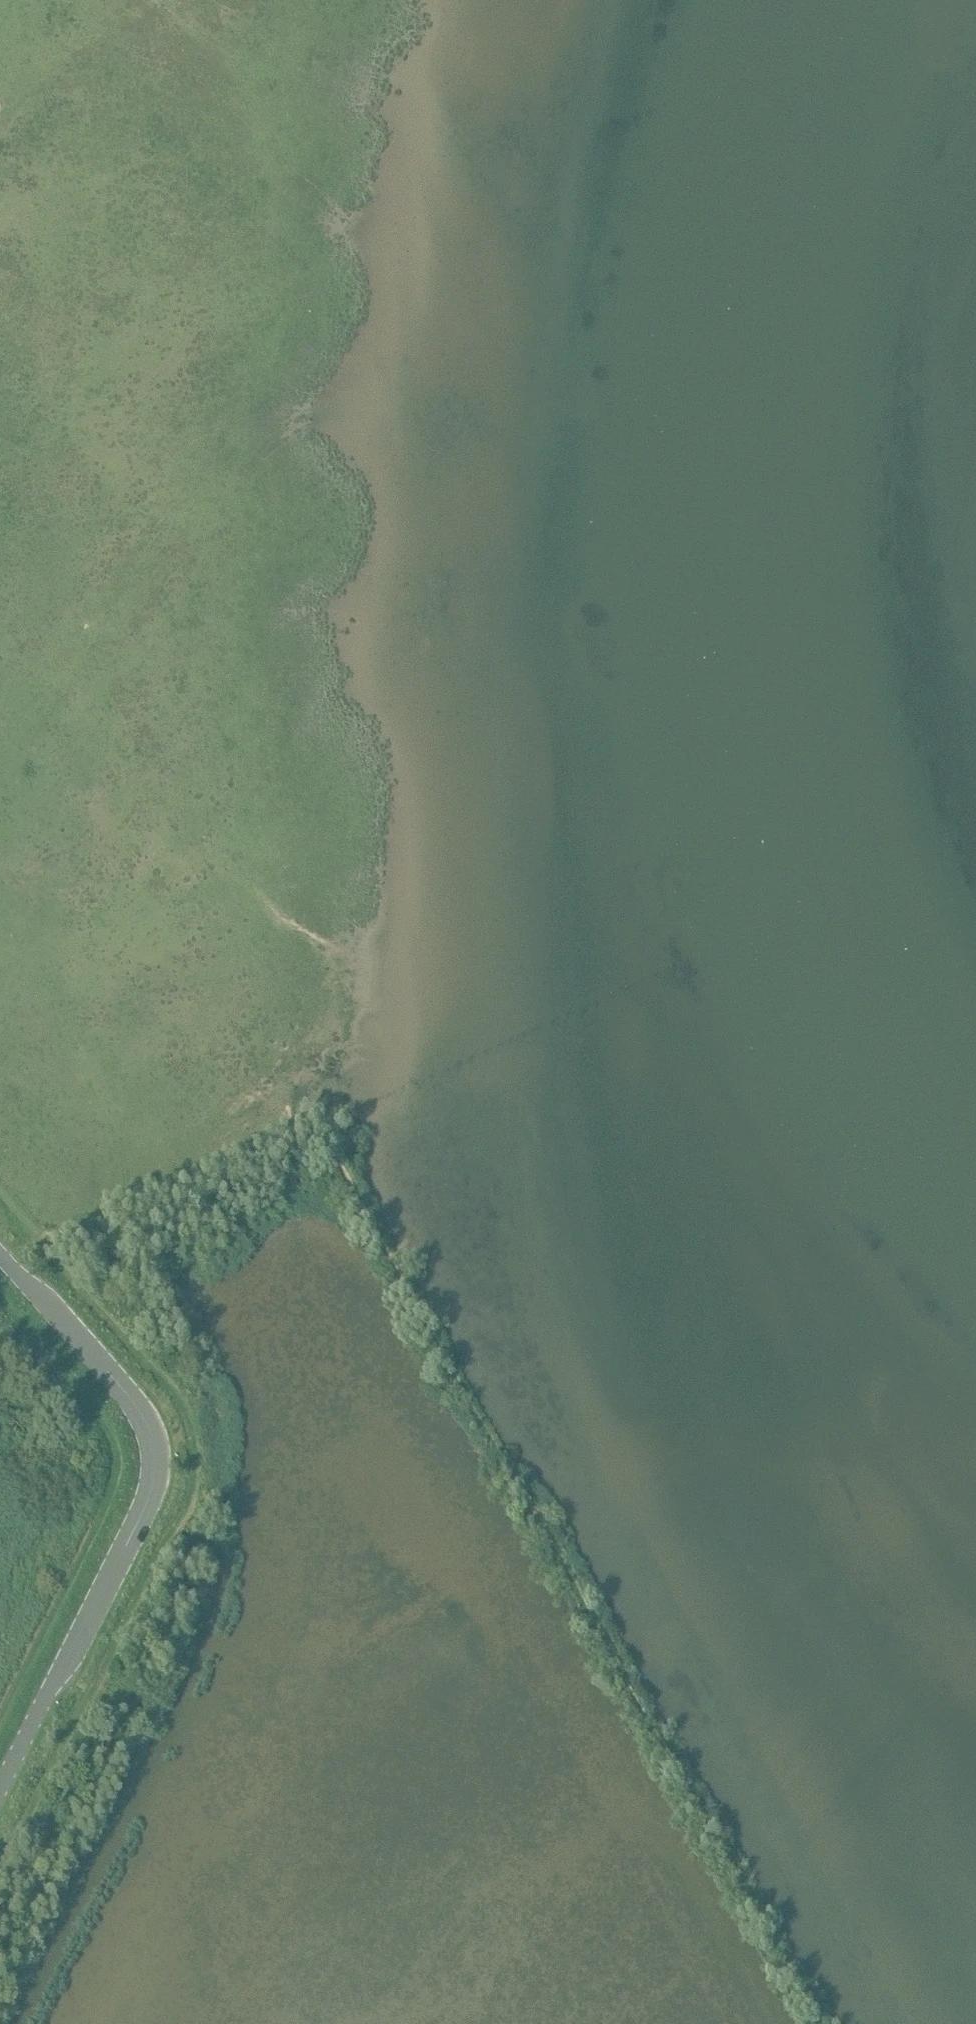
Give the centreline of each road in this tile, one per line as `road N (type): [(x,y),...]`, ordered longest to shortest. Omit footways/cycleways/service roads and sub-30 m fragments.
road 1 (tertiary): [(0,1787),(157,1483),(144,1416),(0,1256)]

